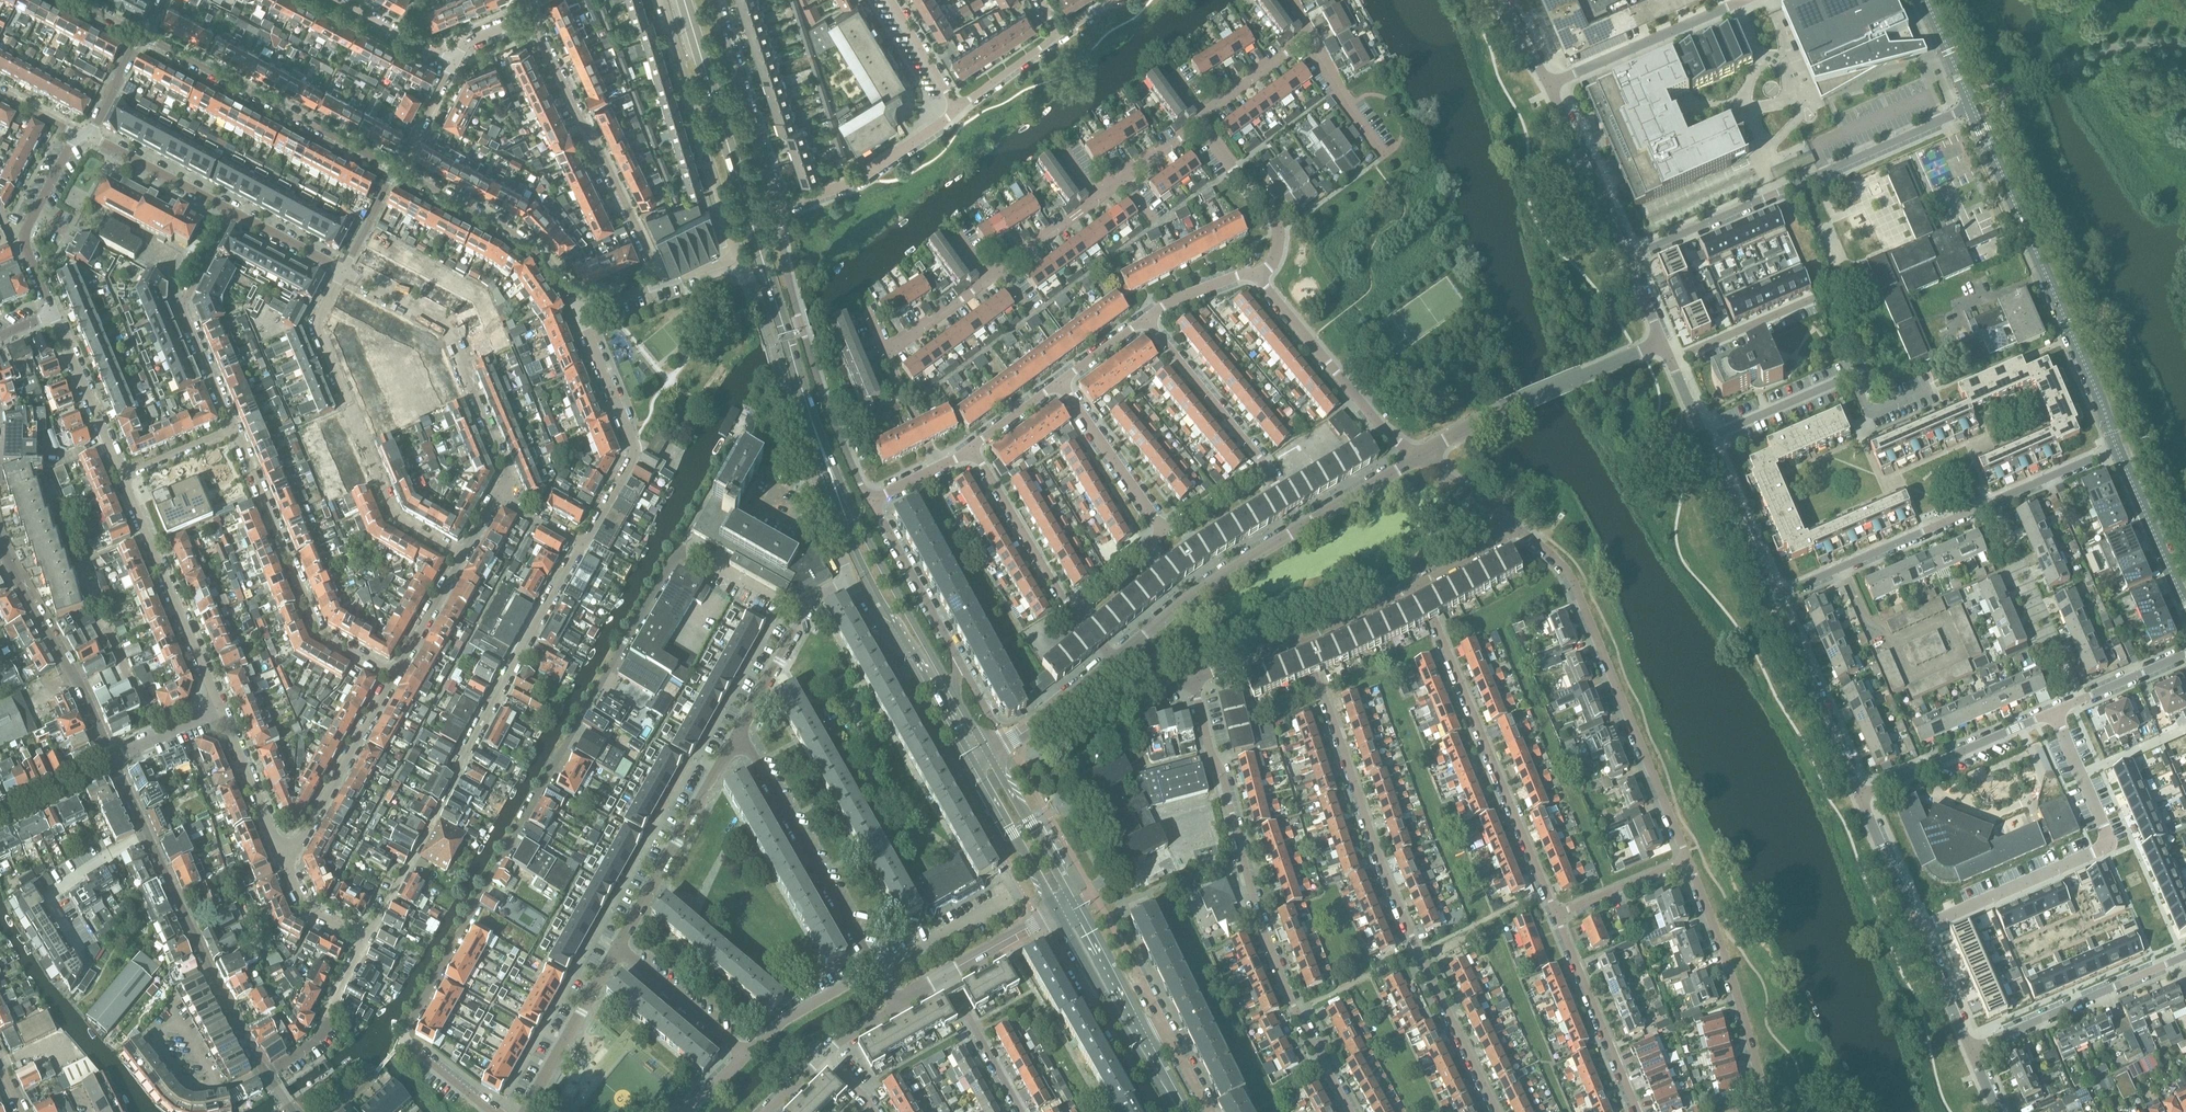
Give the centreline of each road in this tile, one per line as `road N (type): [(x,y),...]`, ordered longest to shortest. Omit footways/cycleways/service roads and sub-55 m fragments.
road 1 (residential): [(804,614),(686,549),(669,566),(411,1019),(412,1040),(496,1111)]
road 2 (residential): [(1301,638),(1383,866),(1495,1111)]
road 3 (secondary): [(825,454),(682,0)]
road 4 (residential): [(1352,1111),(1263,927),(1193,683)]
road 5 (residential): [(364,945),(582,543)]
road 6 (residential): [(1689,860),(1567,569),(1513,526)]
road 7 (residential): [(1623,255),(1970,113)]
road 8 (residential): [(2059,706),(2119,842),(1916,929)]
road 9 (residential): [(2115,450),(1776,595)]
road 10 (residential): [(2115,450),(1970,113)]
road 11 (residential): [(1417,585),(1556,914)]
road 12 (residential): [(265,1072),(204,960),(115,764)]
road 13 (residential): [(345,272),(317,335),(396,514),(461,557)]
road 14 (residential): [(739,257),(850,580)]
road 15 (residential): [(670,281),(527,10)]
road 16 (residential): [(872,501),(802,334),(776,212)]
road 17 (residential): [(232,432),(320,632),(394,675)]
road 18 (residential): [(502,494),(509,480),(451,329),(345,272)]
road 19 (residential): [(143,37),(395,174)]
road 20 (residential): [(1706,440),(1852,376),(1870,416),(1933,388)]
road 21 (residential): [(1418,460),(1503,411),(1662,341)]
road 22 (secondary): [(953,691),(825,454)]
road 23 (residential): [(170,737),(127,674),(80,564),(147,534)]
road 24 (residential): [(739,733),(873,966)]
road 25 (residential): [(661,0),(739,257)]
road 26 (residential): [(611,956),(739,733)]
road 27 (residential): [(115,764),(0,540)]
road 28 (residential): [(582,543),(629,460),(576,313)]
road 29 (residential): [(1418,460),(1354,399),(1255,274)]
road 30 (residential): [(1763,1093),(1689,860)]
road 31 (residential): [(229,216),(186,294),(184,312),(232,432)]
road 32 (residential): [(2185,956),(1969,1050)]
road 33 (residential): [(395,174),(510,238),(551,272),(576,313)]
road 34 (residential): [(776,212),(714,0)]
road 35 (residential): [(1857,794),(2059,706)]
road 36 (residential): [(289,863),(394,675)]
road 37 (residential): [(1857,794),(1776,595)]
road 38 (secondary): [(825,454),(846,528),(911,649)]
road 39 (residential): [(1556,914),(1638,1111)]
road 40 (residential): [(1742,0),(1546,82)]
road 41 (residential): [(1129,648),(1196,590),(1301,526)]
road 42 (residential): [(956,110),(856,182),(776,212)]
road 43 (residential): [(79,135),(24,237),(53,313)]
road 44 (residential): [(218,714),(147,534)]
road 45 (residential): [(967,452),(1072,611)]
road 46 (residential): [(1265,467),(1146,319)]
road 47 (residential): [(1623,255),(1546,82)]
road 48 (residential): [(1164,529),(1055,384)]
road 49 (residential): [(959,659),(872,501)]
road 50 (residential): [(124,476),(53,313)]
road 51 (residential): [(525,1111),(611,956)]
road 52 (secondary): [(972,764),(1059,912)]
road 53 (secondary): [(1074,903),(989,755)]
road 54 (residential): [(1776,595),(1706,440)]
road 55 (residential): [(736,1063),(798,1010),(873,966)]
road 56 (residential): [(265,1072),(310,1047),(364,945)]
road 57 (residential): [(289,863),(218,714)]
road 58 (residential): [(736,1063),(611,956)]
road 59 (residential): [(2185,598),(2115,450)]
road 60 (residential): [(229,216),(88,139)]
road 61 (residential): [(1672,362),(1817,300)]
road 62 (residential): [(943,974),(1020,1111)]
road 63 (residential): [(989,755),(1108,664)]
road 64 (residential): [(1916,929),(1857,794)]
road 65 (residential): [(1084,986),(1158,1111)]
road 66 (residential): [(1556,914),(1689,860)]
road 67 (residential): [(2059,706),(2185,651)]
road 68 (residential): [(394,675),(461,557)]
road 69 (residential): [(739,733),(804,614)]
road 70 (secondary): [(1137,1023),(1074,903)]
road 71 (residential): [(1301,526),(1418,460)]
road 72 (residential): [(1969,1050),(1916,929)]
road 73 (residential): [(454,59),(336,0)]
road 74 (residential): [(1204,112),(1310,34)]
road 75 (residential): [(943,974),(1059,912)]
road 76 (residential): [(1255,274),(1272,264),(1280,237),(1233,168)]
road 77 (secondary): [(911,649),(972,764)]
road 78 (residential): [(1060,32),(956,110)]
road 79 (residential): [(395,174),(454,59)]
road 80 (residential): [(115,764),(0,823)]
road 81 (residential): [(345,272),(229,216)]
road 82 (residential): [(1377,144),(1310,34)]
road 83 (residential): [(956,110),(890,0)]
road 84 (residential): [(1417,585),(1301,638)]
road 85 (secondary): [(1096,980),(1137,1055),(1164,1084)]
road 86 (residential): [(885,353),(987,281)]
road 87 (residential): [(1164,529),(1072,611)]
road 88 (unclassified): [(1970,113),(1921,0)]

